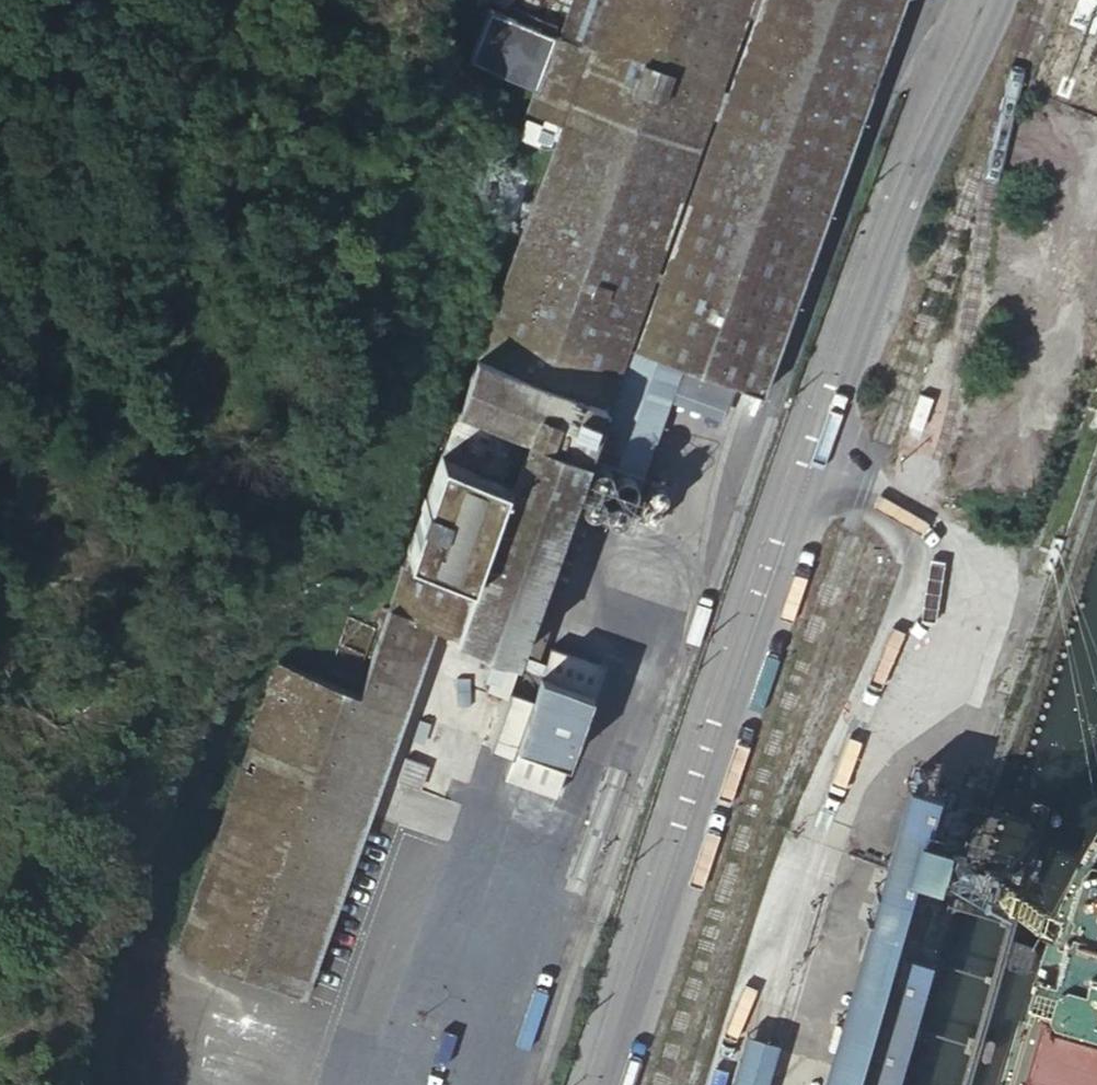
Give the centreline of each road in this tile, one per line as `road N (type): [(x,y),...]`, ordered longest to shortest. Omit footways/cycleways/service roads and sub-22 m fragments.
road 1 (secondary): [(1003,0),(908,196),(681,823),(598,1084)]

